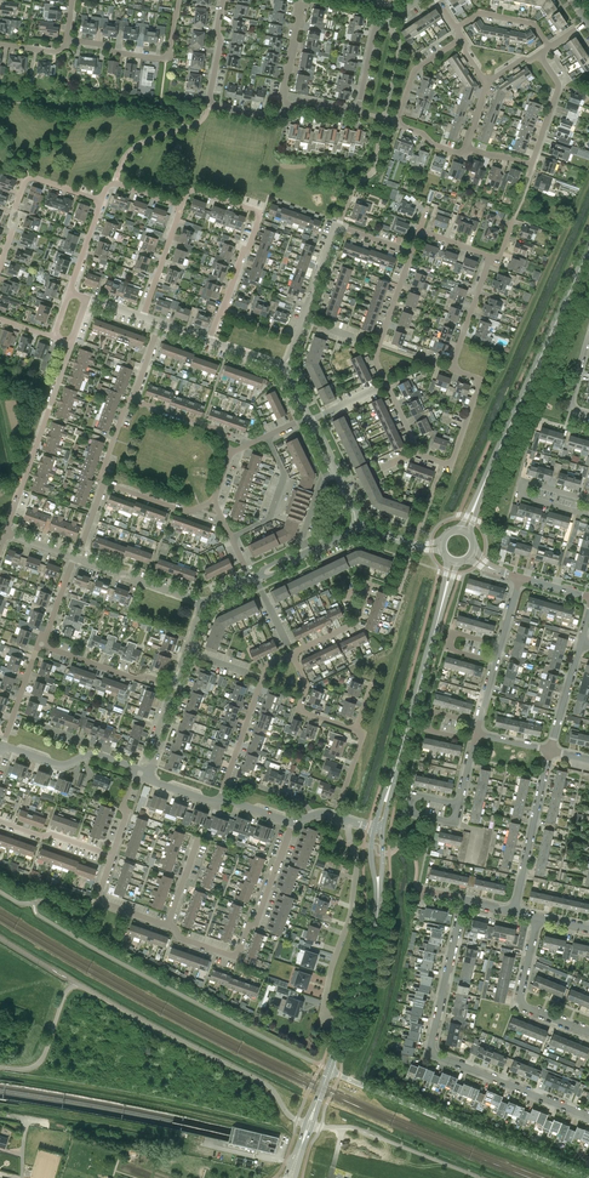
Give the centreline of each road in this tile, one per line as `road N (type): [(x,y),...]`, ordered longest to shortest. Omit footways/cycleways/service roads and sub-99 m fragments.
road 1 (unclassified): [(0,1067),(25,1069),(43,1057),(66,991),(76,983),(265,1083),(287,1113),(308,1124)]
road 2 (residential): [(588,1117),(429,1053),(463,899)]
road 3 (residential): [(588,1177),(329,1070)]
road 4 (tertiary): [(484,484),(588,249)]
road 5 (residential): [(452,368),(480,382),(449,465),(420,453),(385,384)]
road 6 (residential): [(293,823),(237,958),(181,938),(168,925)]
road 7 (residential): [(418,0),(374,32),(359,107),(304,100),(289,108)]
road 8 (residential): [(5,533),(71,343)]
road 9 (residential): [(325,1018),(357,866),(349,821)]
road 10 (residential): [(223,310),(261,213),(197,190),(182,206)]
road 11 (residential): [(462,39),(415,70),(398,120),(435,145),(460,154),(467,147)]
road 12 (tertiary): [(443,600),(392,780)]
road 13 (tertiary): [(329,1070),(372,949),(378,892)]
road 14 (residential): [(289,108),(272,117),(211,102),(222,0)]
road 15 (residential): [(221,798),(266,669),(293,656)]
road 16 (residential): [(514,911),(550,751)]
road 17 (residential): [(588,1032),(521,1003),(538,917)]
road 18 (residential): [(180,0),(165,59),(69,40)]
road 19 (residential): [(385,384),(375,360),(411,252)]
road 20 (residential): [(588,514),(522,492),(532,485),(588,499)]
road 21 (residential): [(172,686),(39,644)]
road 22 (residential): [(203,603),(77,558)]
road 23 (residential): [(232,537),(270,518),(285,474),(267,436)]
road 24 (residential): [(168,925),(97,901),(112,856)]
road 25 (residential): [(539,55),(559,85),(531,165)]

